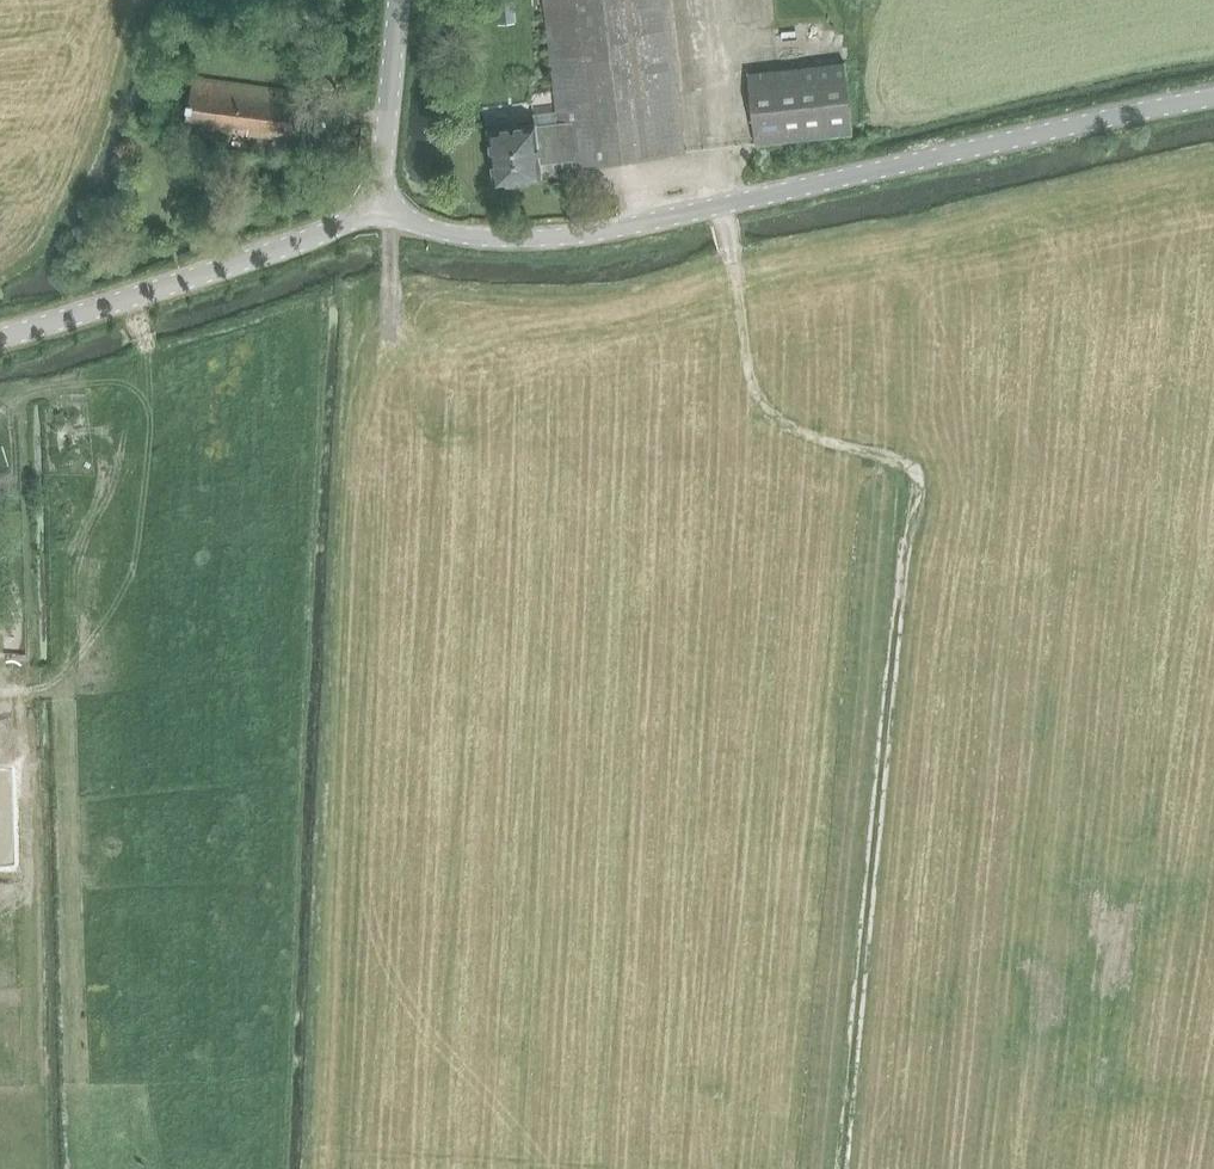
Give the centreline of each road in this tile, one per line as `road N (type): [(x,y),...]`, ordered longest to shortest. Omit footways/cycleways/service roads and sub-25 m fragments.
road 1 (tertiary): [(1213,95),(580,235),(468,236),(379,211)]
road 2 (tertiary): [(0,339),(379,211)]
road 3 (tertiary): [(379,211),(392,0)]

